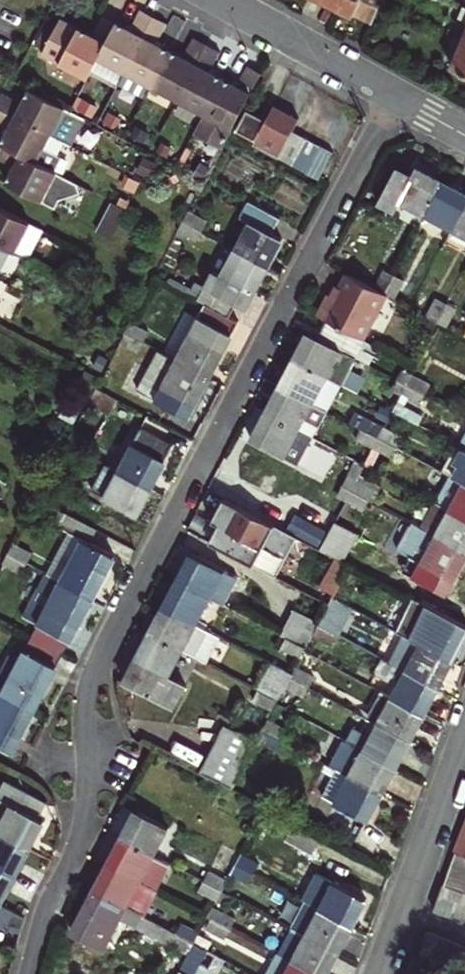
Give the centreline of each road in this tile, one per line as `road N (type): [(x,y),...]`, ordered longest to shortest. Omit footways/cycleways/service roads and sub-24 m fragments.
road 1 (residential): [(396,99),(110,633),(89,699),(84,816),(29,973)]
road 2 (residential): [(464,741),(380,973)]
road 3 (residential): [(213,0),(396,99)]

